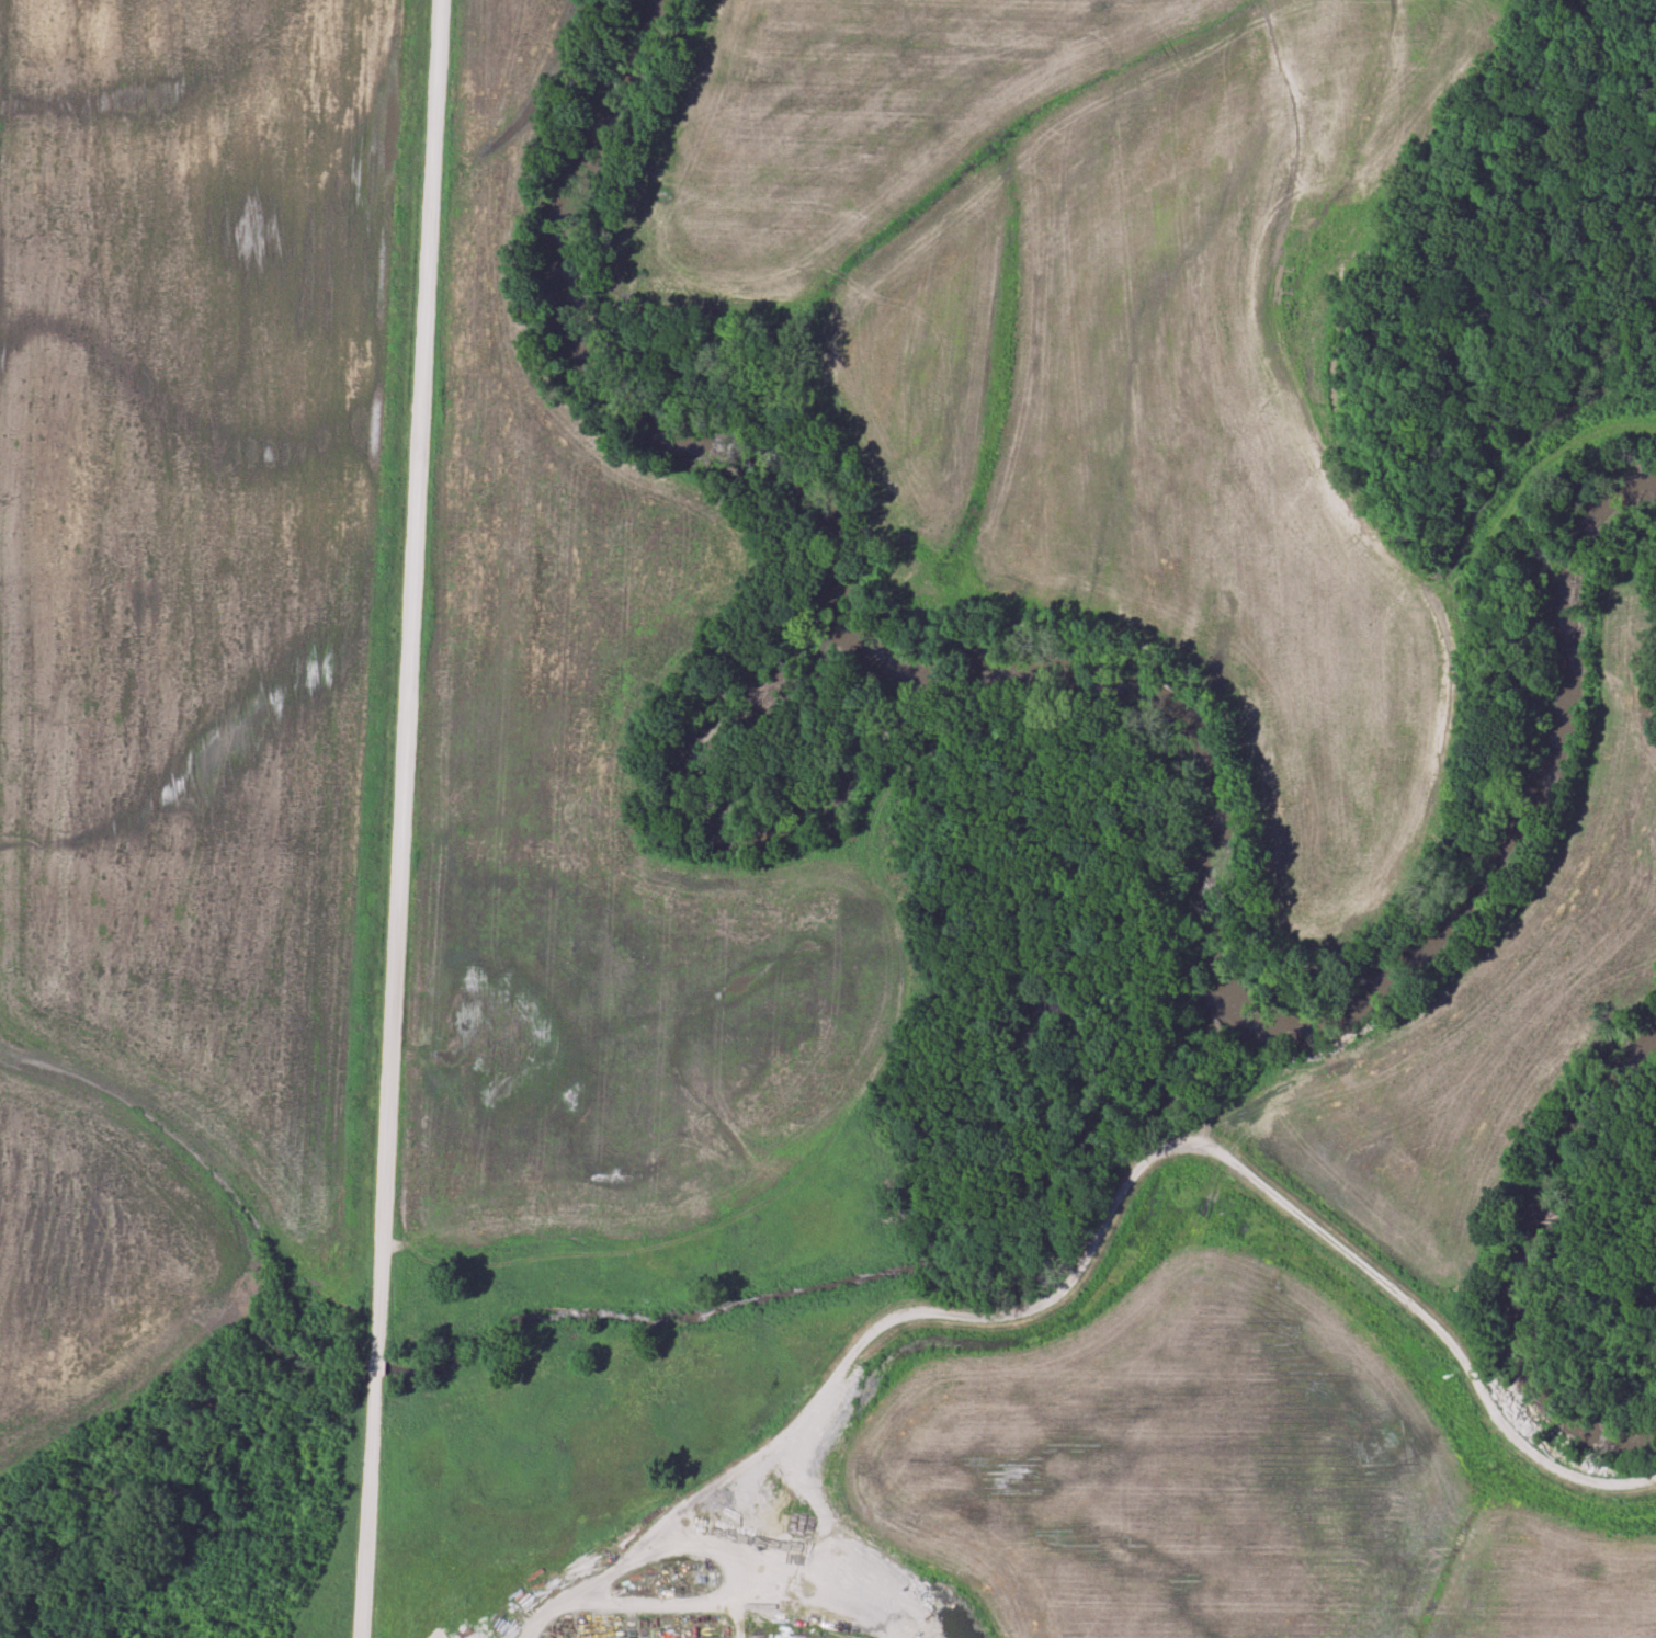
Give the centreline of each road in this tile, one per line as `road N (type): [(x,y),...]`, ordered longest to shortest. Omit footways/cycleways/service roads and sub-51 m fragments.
road 1 (residential): [(443,0),(366,1637)]

